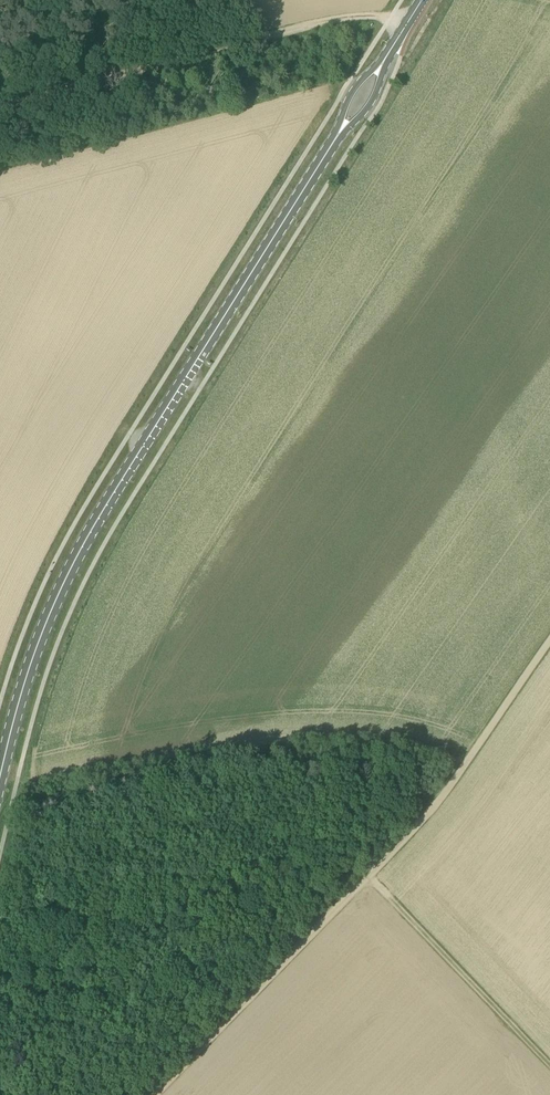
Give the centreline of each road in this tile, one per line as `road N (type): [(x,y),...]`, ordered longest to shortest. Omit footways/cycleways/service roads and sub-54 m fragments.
road 1 (primary): [(328,151),(74,563),(28,673),(0,778)]
road 2 (track): [(155,1094),(429,814),(549,642)]
road 3 (track): [(0,107),(351,18),(387,17),(405,27)]
road 4 (track): [(368,876),(549,1066)]
road 5 (primary): [(328,151),(370,105),(405,27)]
road 6 (primary): [(405,27),(351,95),(328,151)]

